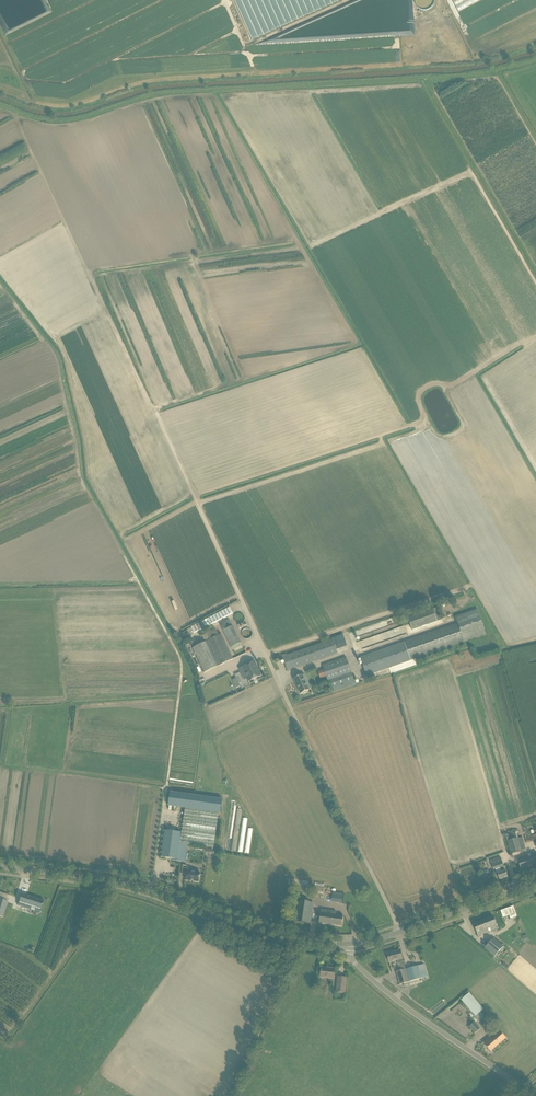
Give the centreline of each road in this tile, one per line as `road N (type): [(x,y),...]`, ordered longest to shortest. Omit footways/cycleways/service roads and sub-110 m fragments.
road 1 (tertiary): [(0,867),(109,880),(264,932),(347,947)]
road 2 (unclassified): [(399,933),(260,639)]
road 3 (unclassified): [(521,1088),(412,1014),(363,972),(347,947)]
road 4 (tertiary): [(399,933),(535,886)]

